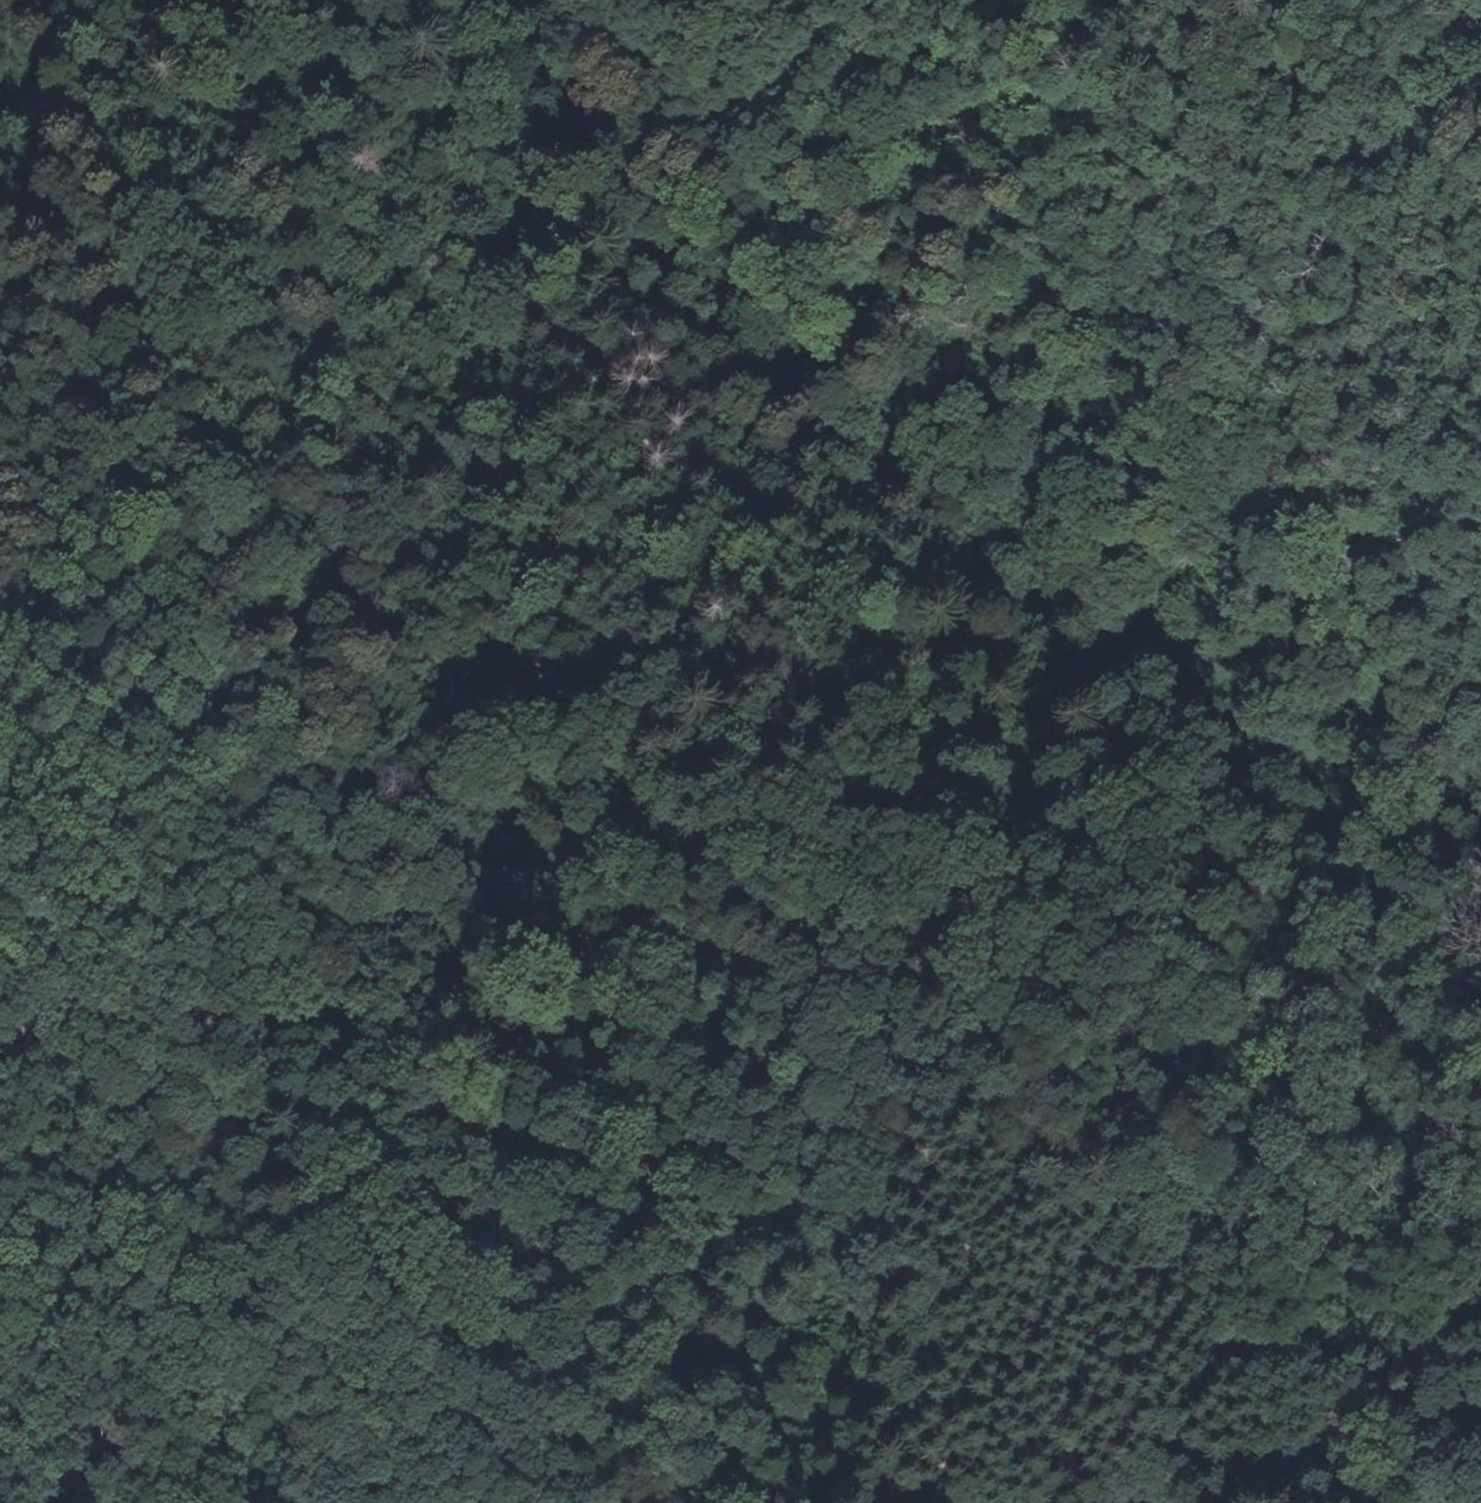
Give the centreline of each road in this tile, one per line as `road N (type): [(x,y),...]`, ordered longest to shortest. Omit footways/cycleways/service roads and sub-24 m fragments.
road 1 (track): [(1480,1467),(1317,1502)]

